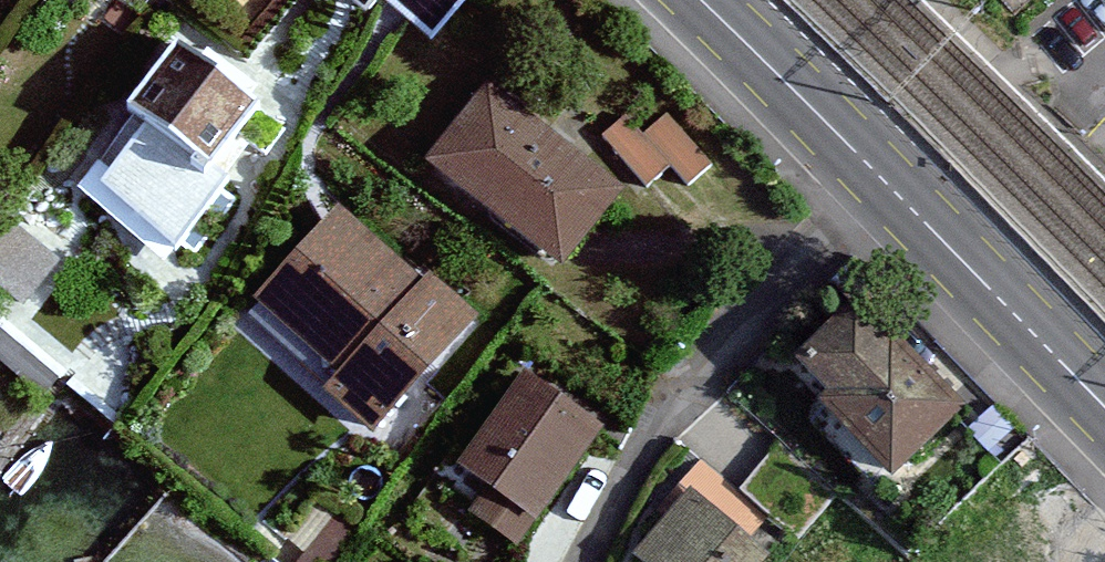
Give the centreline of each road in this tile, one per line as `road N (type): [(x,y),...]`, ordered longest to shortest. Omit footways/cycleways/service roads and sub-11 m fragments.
road 1 (primary): [(704,0),(1104,404)]

